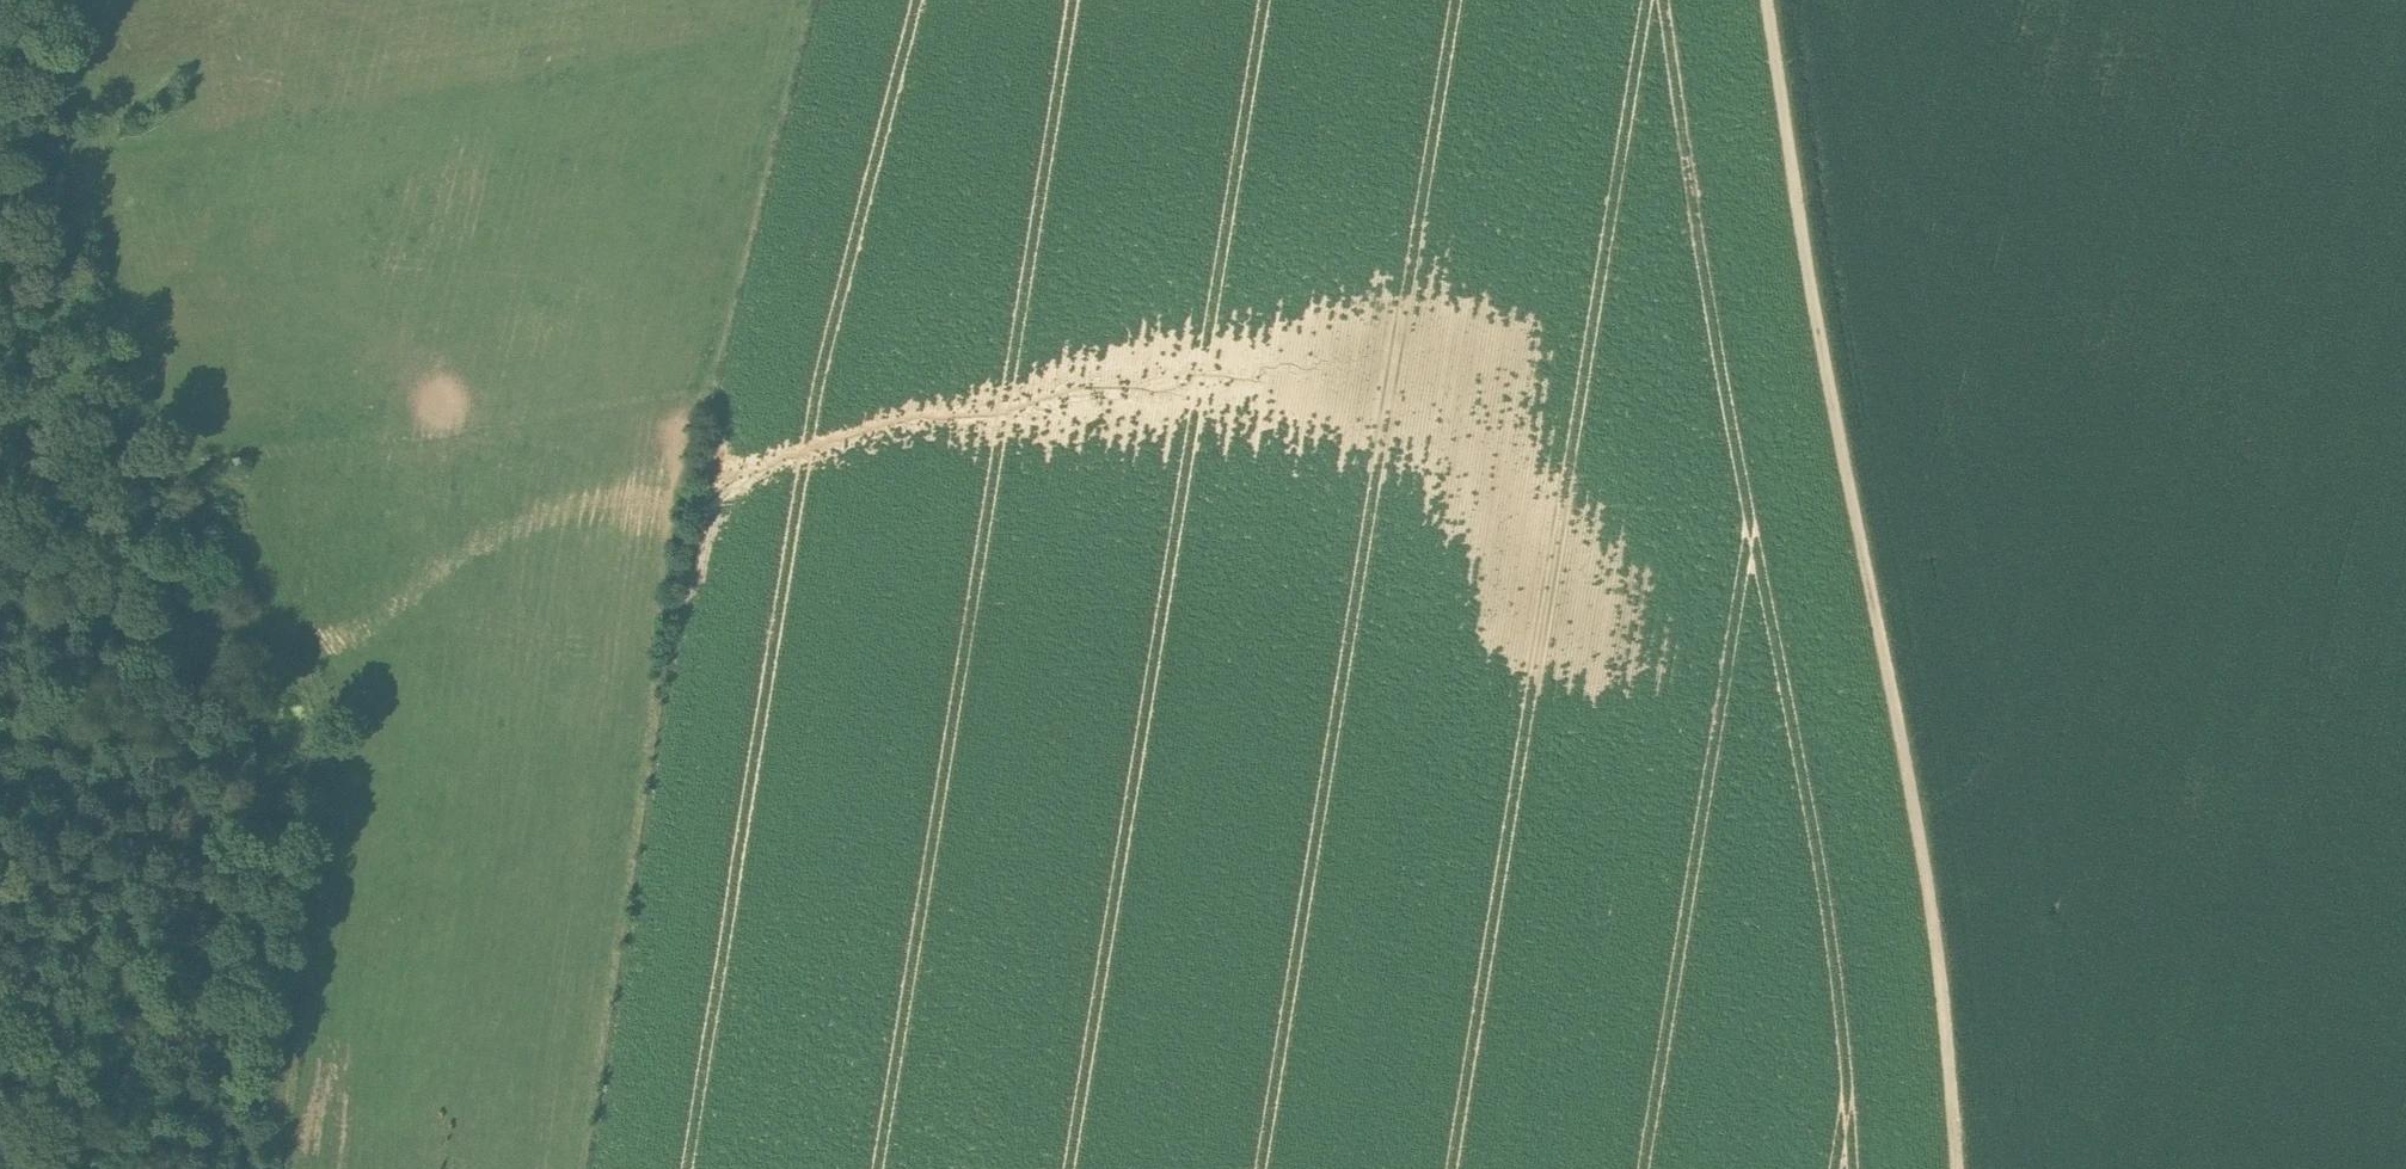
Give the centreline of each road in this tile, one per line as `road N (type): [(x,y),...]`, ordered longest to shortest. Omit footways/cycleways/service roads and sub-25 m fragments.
road 1 (track): [(1957,1168),(1917,826),(1828,381),(1765,0)]
road 2 (track): [(0,648),(208,660),(289,656),(303,663),(319,690),(327,766),(274,1168)]

